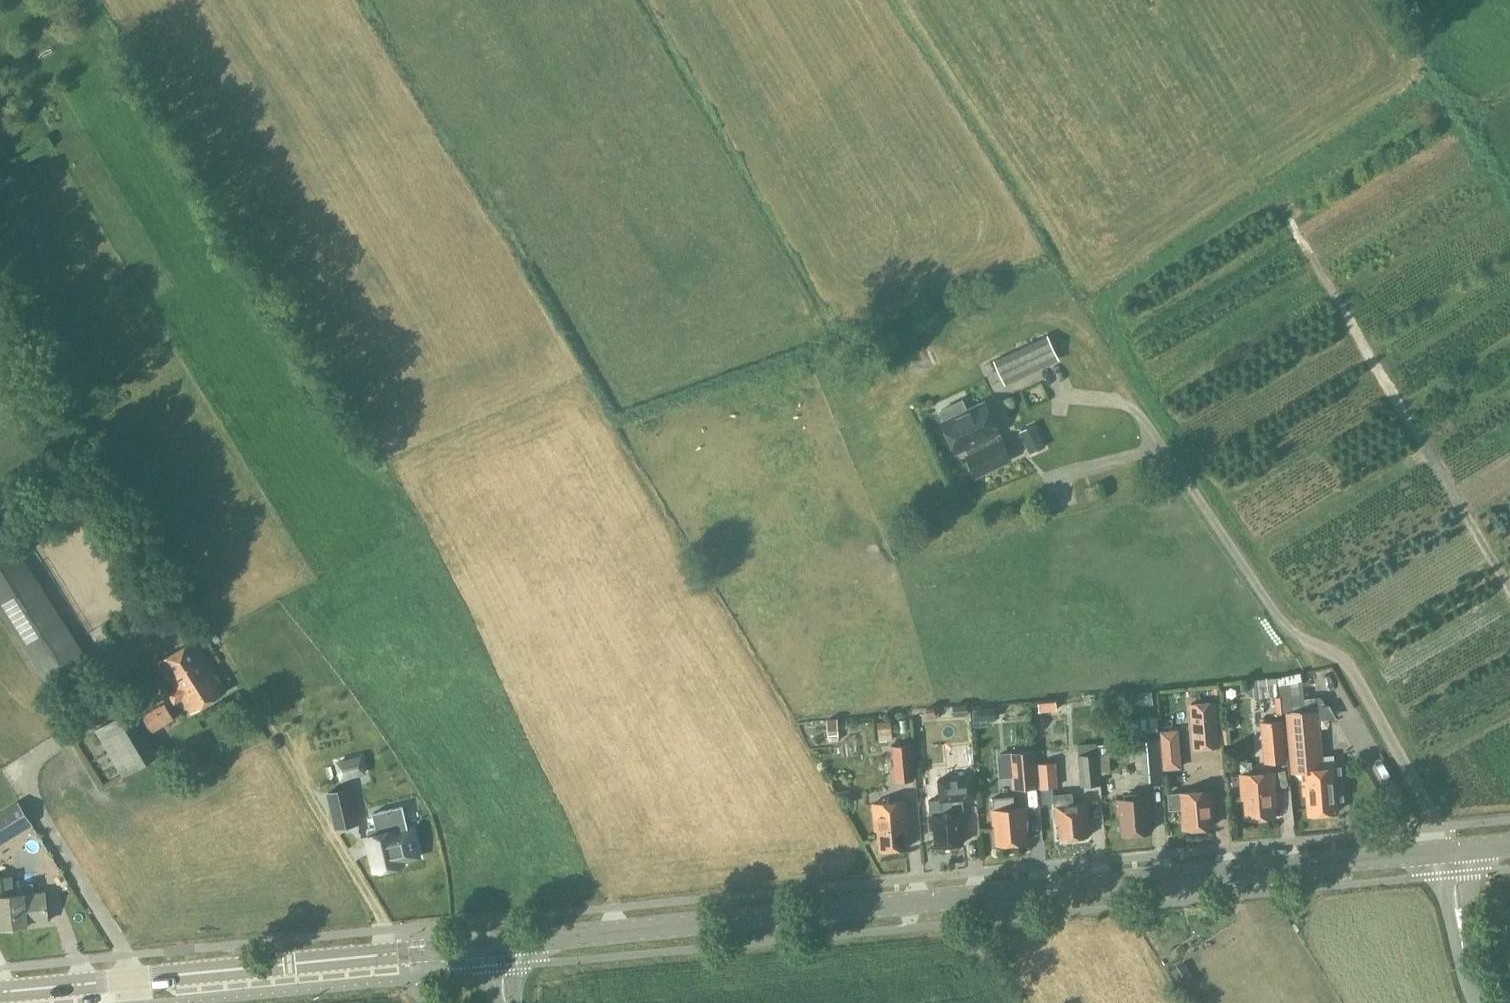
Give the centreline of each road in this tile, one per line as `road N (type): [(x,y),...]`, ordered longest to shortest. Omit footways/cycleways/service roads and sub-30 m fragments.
road 1 (tertiary): [(501,945),(1453,852)]
road 2 (tertiary): [(0,992),(501,945)]
road 3 (unclassified): [(1479,1002),(1464,958),(1453,852)]

